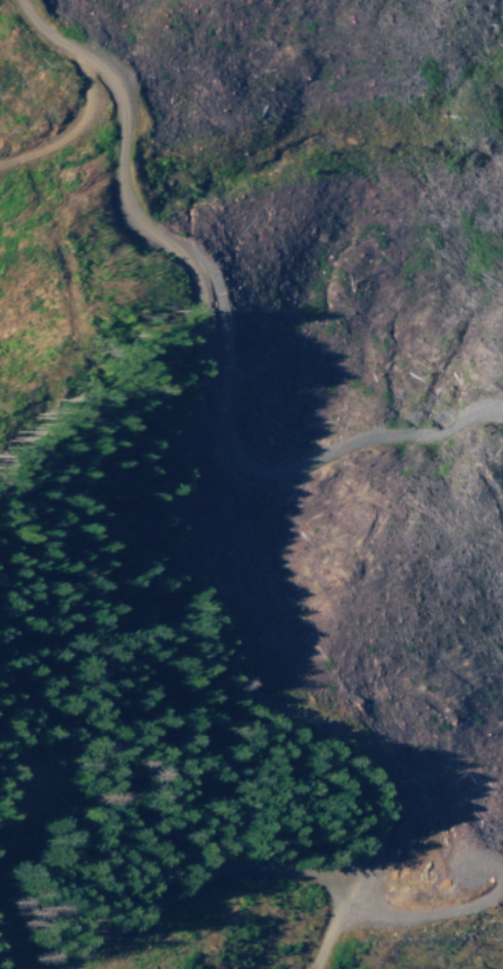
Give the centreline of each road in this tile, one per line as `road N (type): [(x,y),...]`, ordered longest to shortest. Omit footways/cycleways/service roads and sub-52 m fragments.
road 1 (track): [(57,968),(226,865),(336,867),(359,853),(371,798),(355,749),(241,688),(225,614),(174,542),(167,490),(199,334),(194,266),(124,200),(119,105),(109,80),(42,30),(20,0)]
road 2 (track): [(198,288),(223,349),(234,453),(244,466),(293,478),(429,429),(483,425),(502,435)]
road 3 (track): [(0,166),(71,128),(82,104),(79,54)]
road 4 (track): [(319,968),(359,853)]

